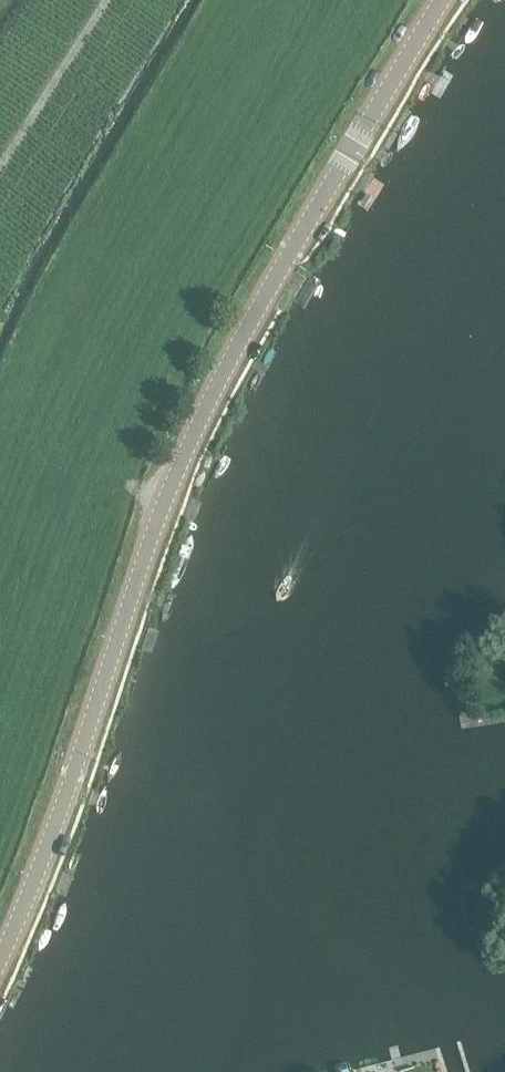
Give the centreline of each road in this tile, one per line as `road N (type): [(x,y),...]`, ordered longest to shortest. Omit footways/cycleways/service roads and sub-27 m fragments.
road 1 (tertiary): [(0,961),(158,519),(215,389),(442,0)]
road 2 (track): [(0,168),(107,0)]

